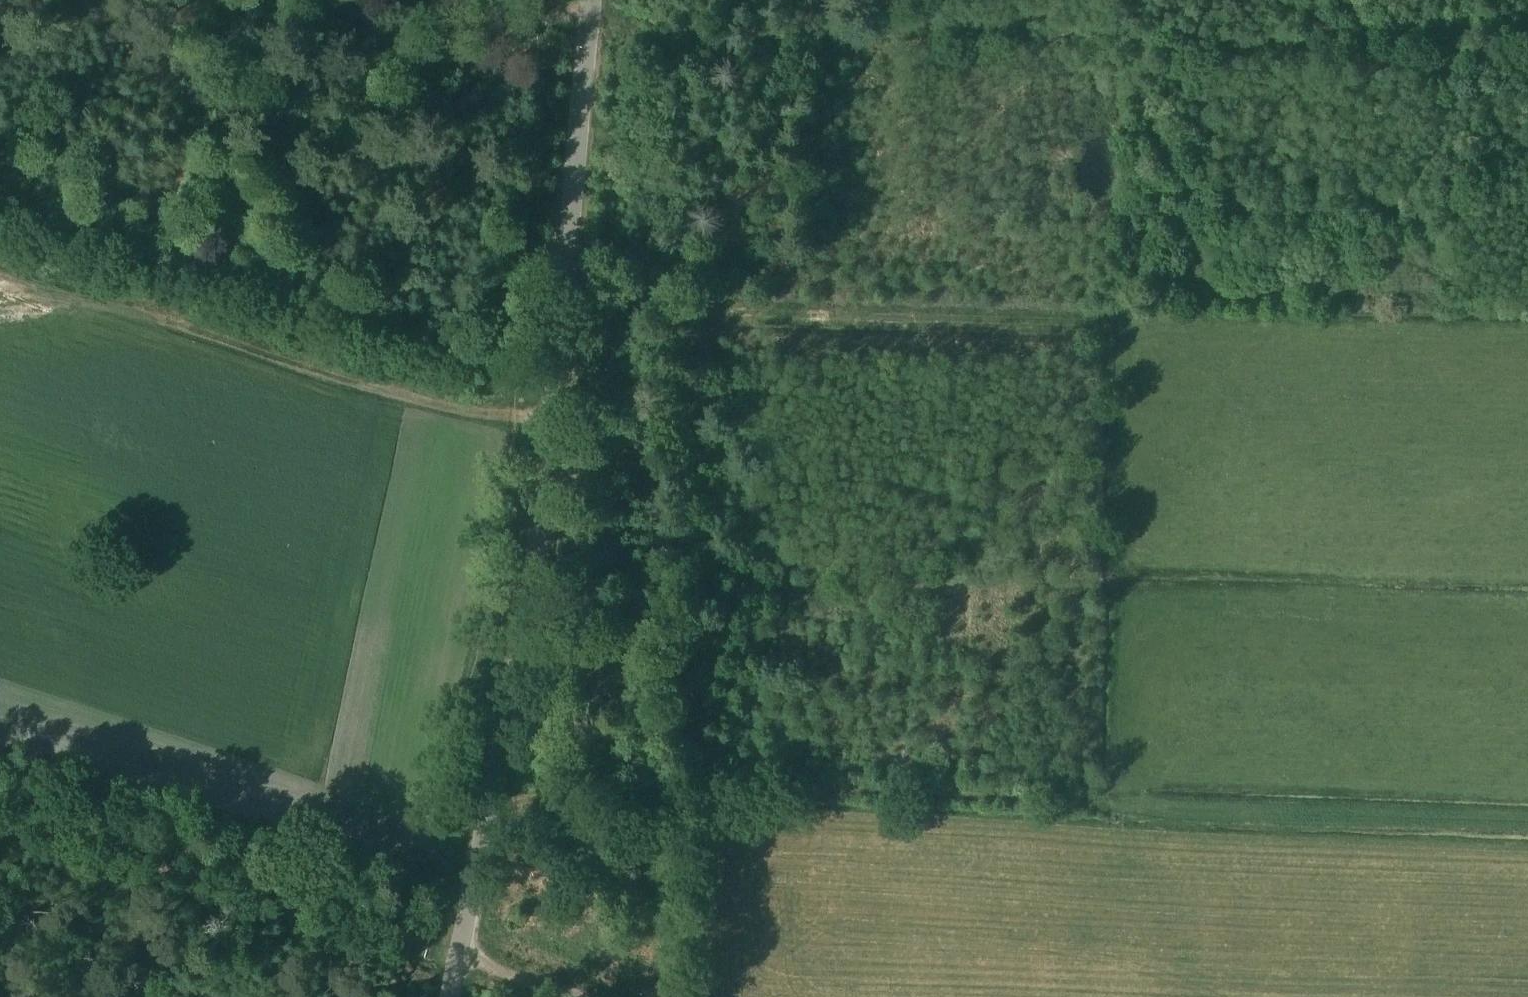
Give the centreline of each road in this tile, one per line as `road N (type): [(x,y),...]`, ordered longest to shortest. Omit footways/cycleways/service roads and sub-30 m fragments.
road 1 (unclassified): [(450,996),(536,570),(591,0)]
road 2 (track): [(536,0),(535,160),(510,414),(436,864),(468,909)]
road 3 (track): [(458,958),(584,996)]

